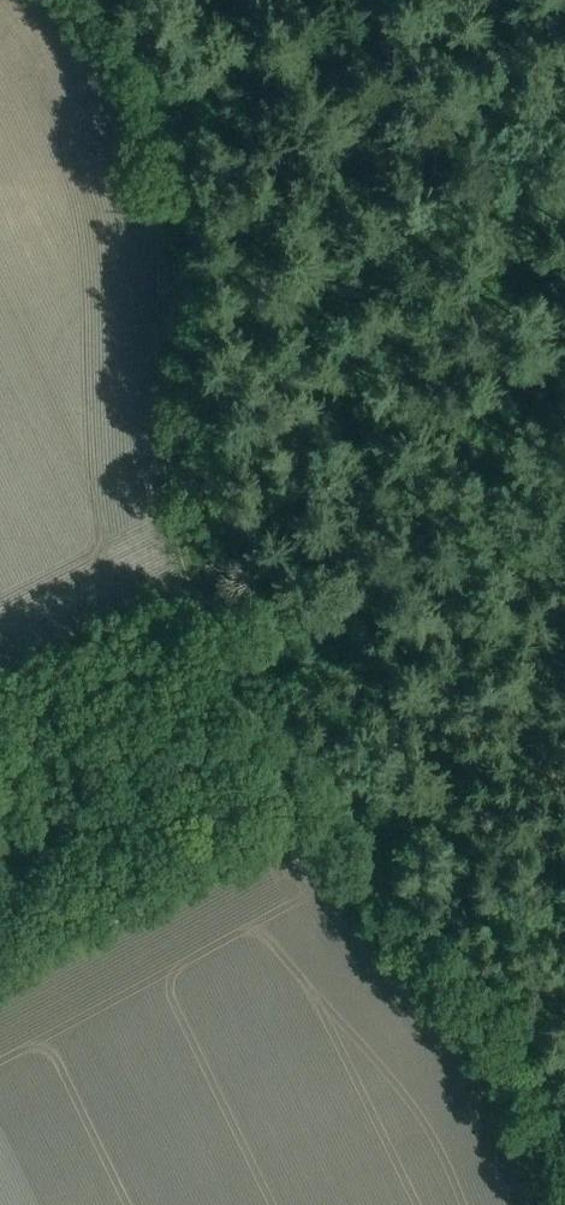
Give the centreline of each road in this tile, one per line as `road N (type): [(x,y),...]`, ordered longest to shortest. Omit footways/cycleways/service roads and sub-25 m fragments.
road 1 (track): [(537,1204),(493,1109),(331,898),(221,657),(182,502),(164,244),(126,117),(53,0)]

